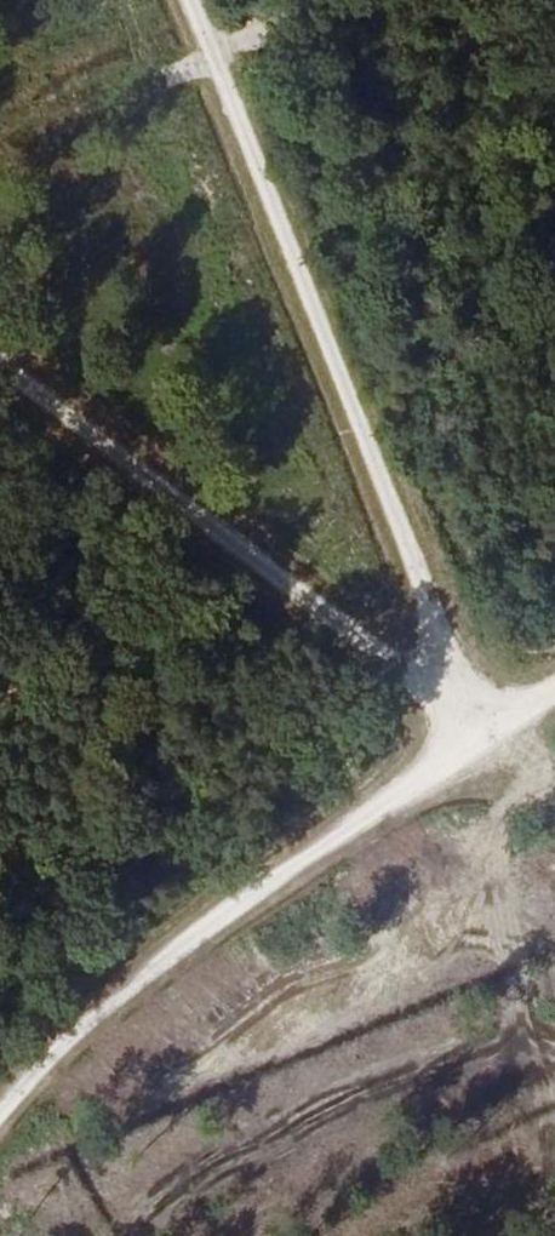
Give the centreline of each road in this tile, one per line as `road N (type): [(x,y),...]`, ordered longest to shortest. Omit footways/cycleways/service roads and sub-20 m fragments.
road 1 (track): [(206,0),(416,556),(499,719),(554,686)]
road 2 (track): [(554,741),(499,719),(0,336)]
road 3 (track): [(499,719),(95,1010),(0,1127)]

